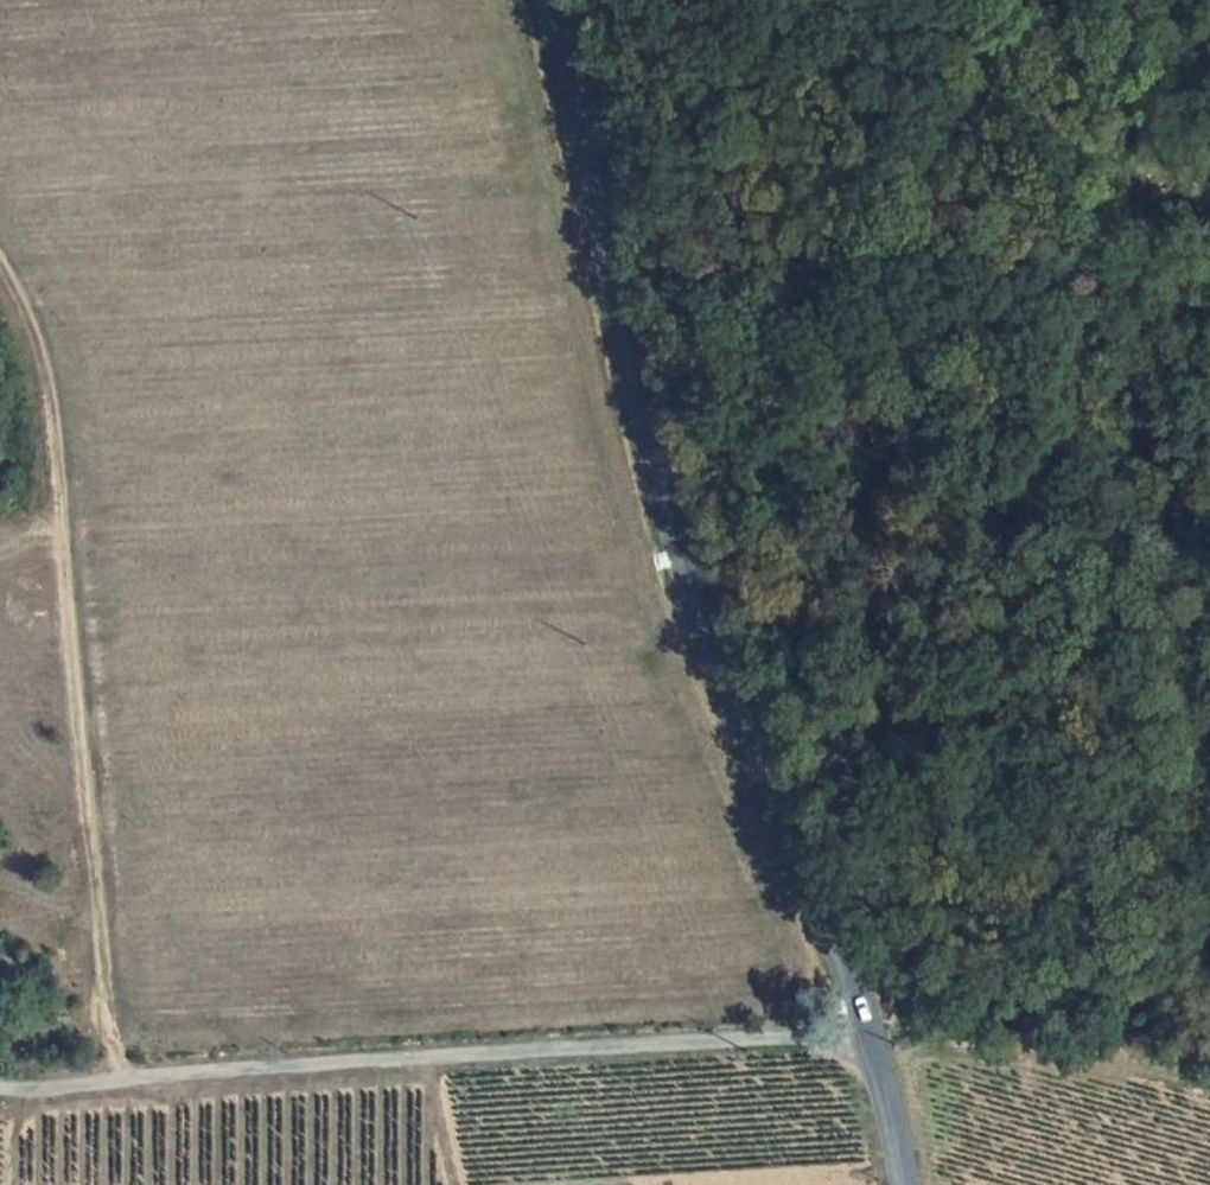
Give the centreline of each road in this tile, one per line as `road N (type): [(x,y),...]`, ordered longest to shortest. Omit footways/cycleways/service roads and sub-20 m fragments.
road 1 (tertiary): [(871,1036),(686,576),(631,379),(546,0)]
road 2 (unclassified): [(871,1036),(0,1089)]
road 3 (track): [(0,270),(47,384),(104,900),(96,1019),(110,1054),(139,1077)]
road 4 (track): [(745,730),(983,235),(1030,204),(1074,199),(1129,218),(1209,293)]
road 5 (tertiary): [(907,1184),(871,1036)]

